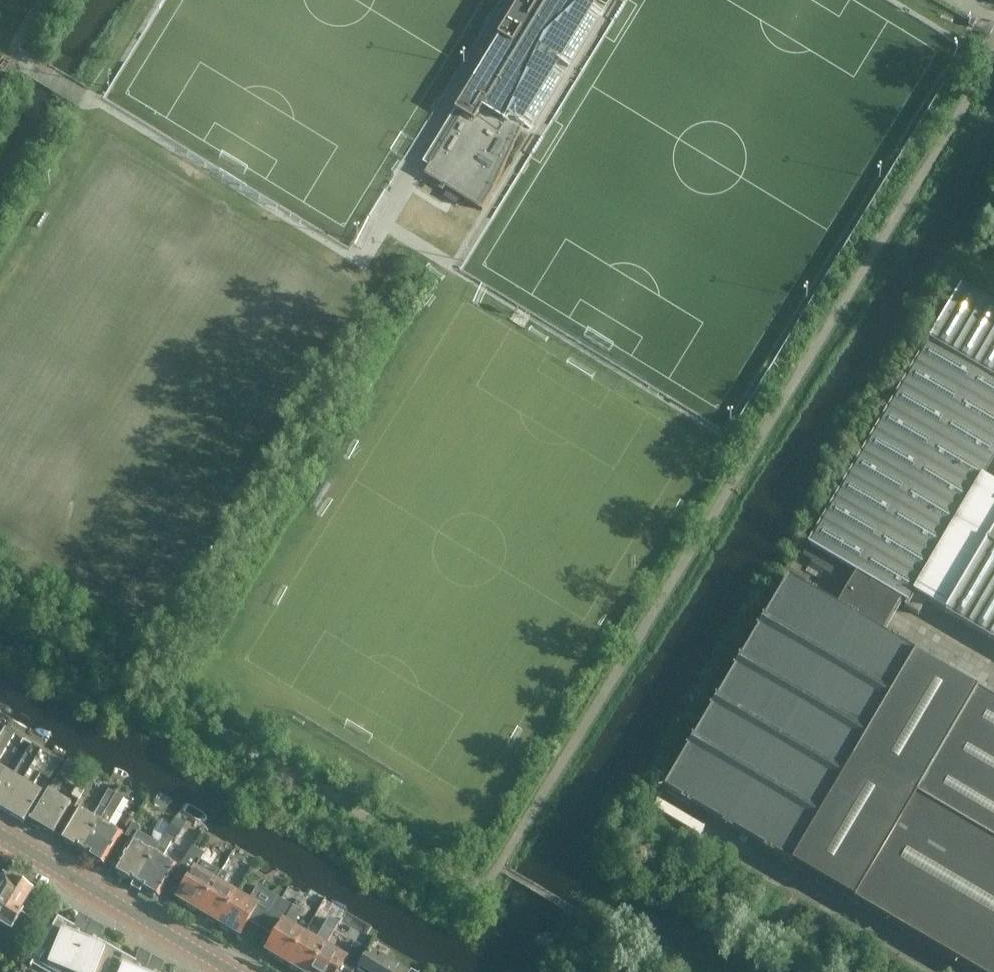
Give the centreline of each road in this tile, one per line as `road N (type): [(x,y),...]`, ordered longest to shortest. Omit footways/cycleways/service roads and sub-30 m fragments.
road 1 (secondary): [(226,971),(0,837)]

